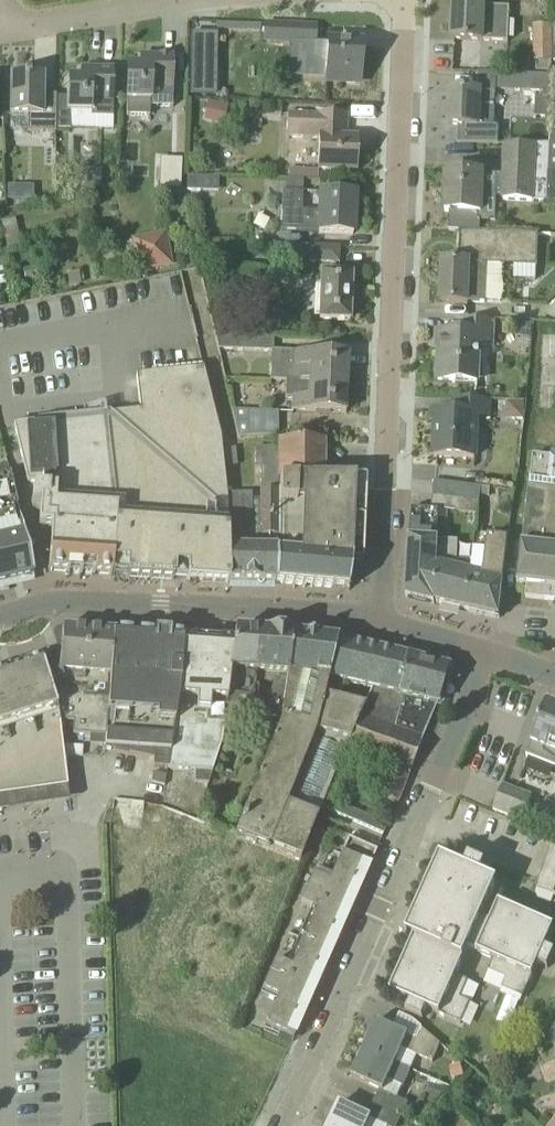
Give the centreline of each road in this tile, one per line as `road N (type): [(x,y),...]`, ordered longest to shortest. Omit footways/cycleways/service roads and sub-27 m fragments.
road 1 (residential): [(272,1125),(491,653)]
road 2 (residential): [(386,425),(404,0)]
road 3 (residential): [(381,619),(47,601),(0,617)]
road 4 (residential): [(78,1125),(63,879),(0,883)]
road 5 (residential): [(381,619),(386,425)]
road 6 (residential): [(6,29),(189,0)]

